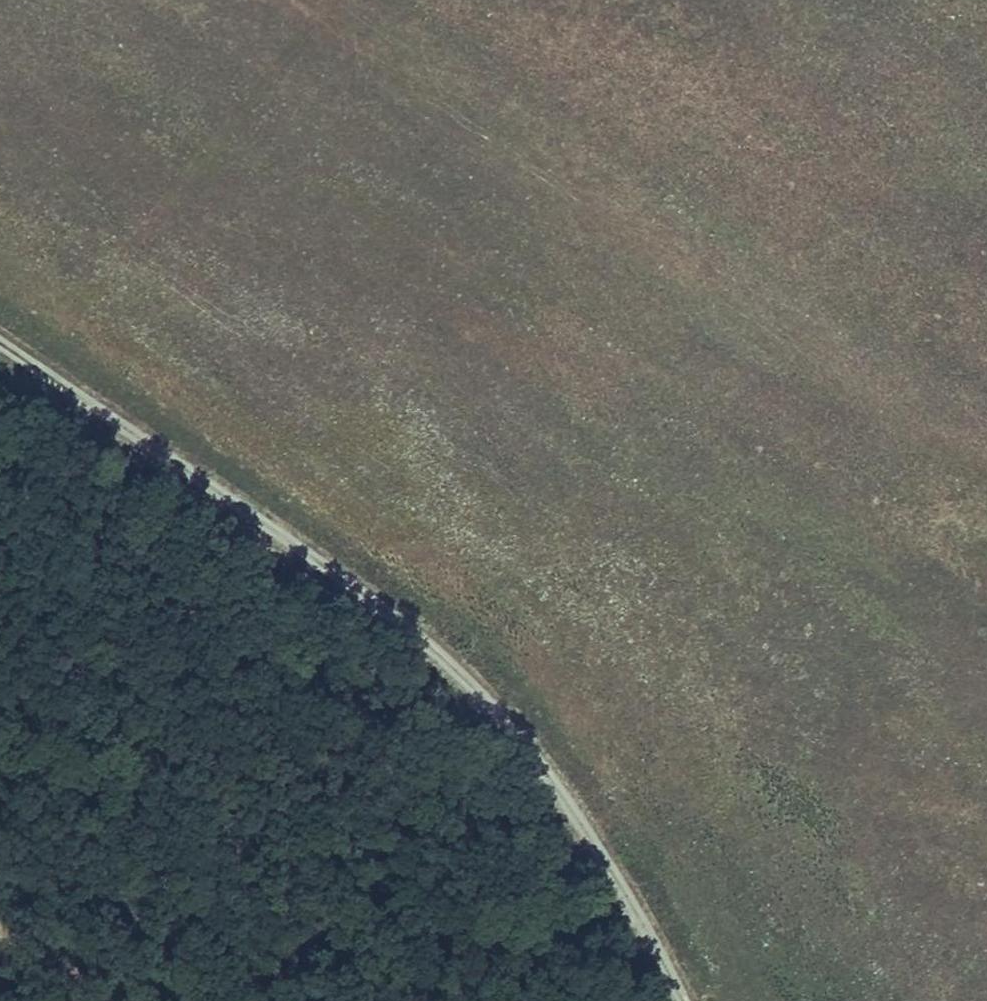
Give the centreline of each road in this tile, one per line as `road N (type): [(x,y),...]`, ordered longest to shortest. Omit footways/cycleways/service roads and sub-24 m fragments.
road 1 (track): [(681,1000),(536,761),(452,657),(364,582),(0,346)]

